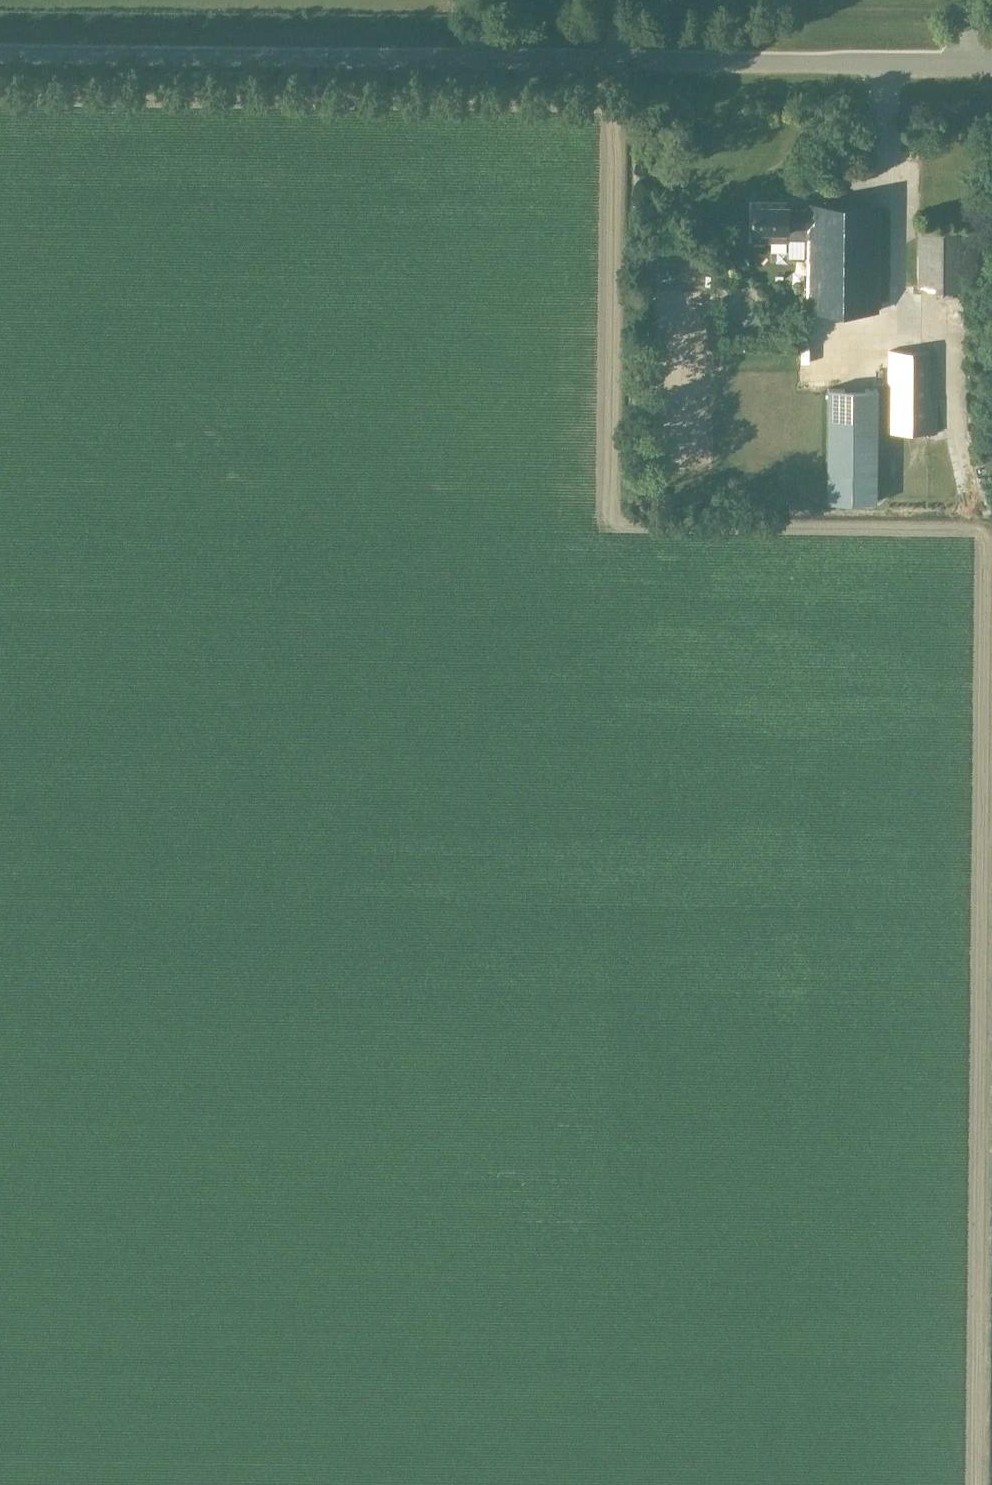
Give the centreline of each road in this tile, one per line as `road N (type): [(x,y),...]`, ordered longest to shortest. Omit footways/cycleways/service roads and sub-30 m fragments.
road 1 (unclassified): [(991,63),(0,53)]

